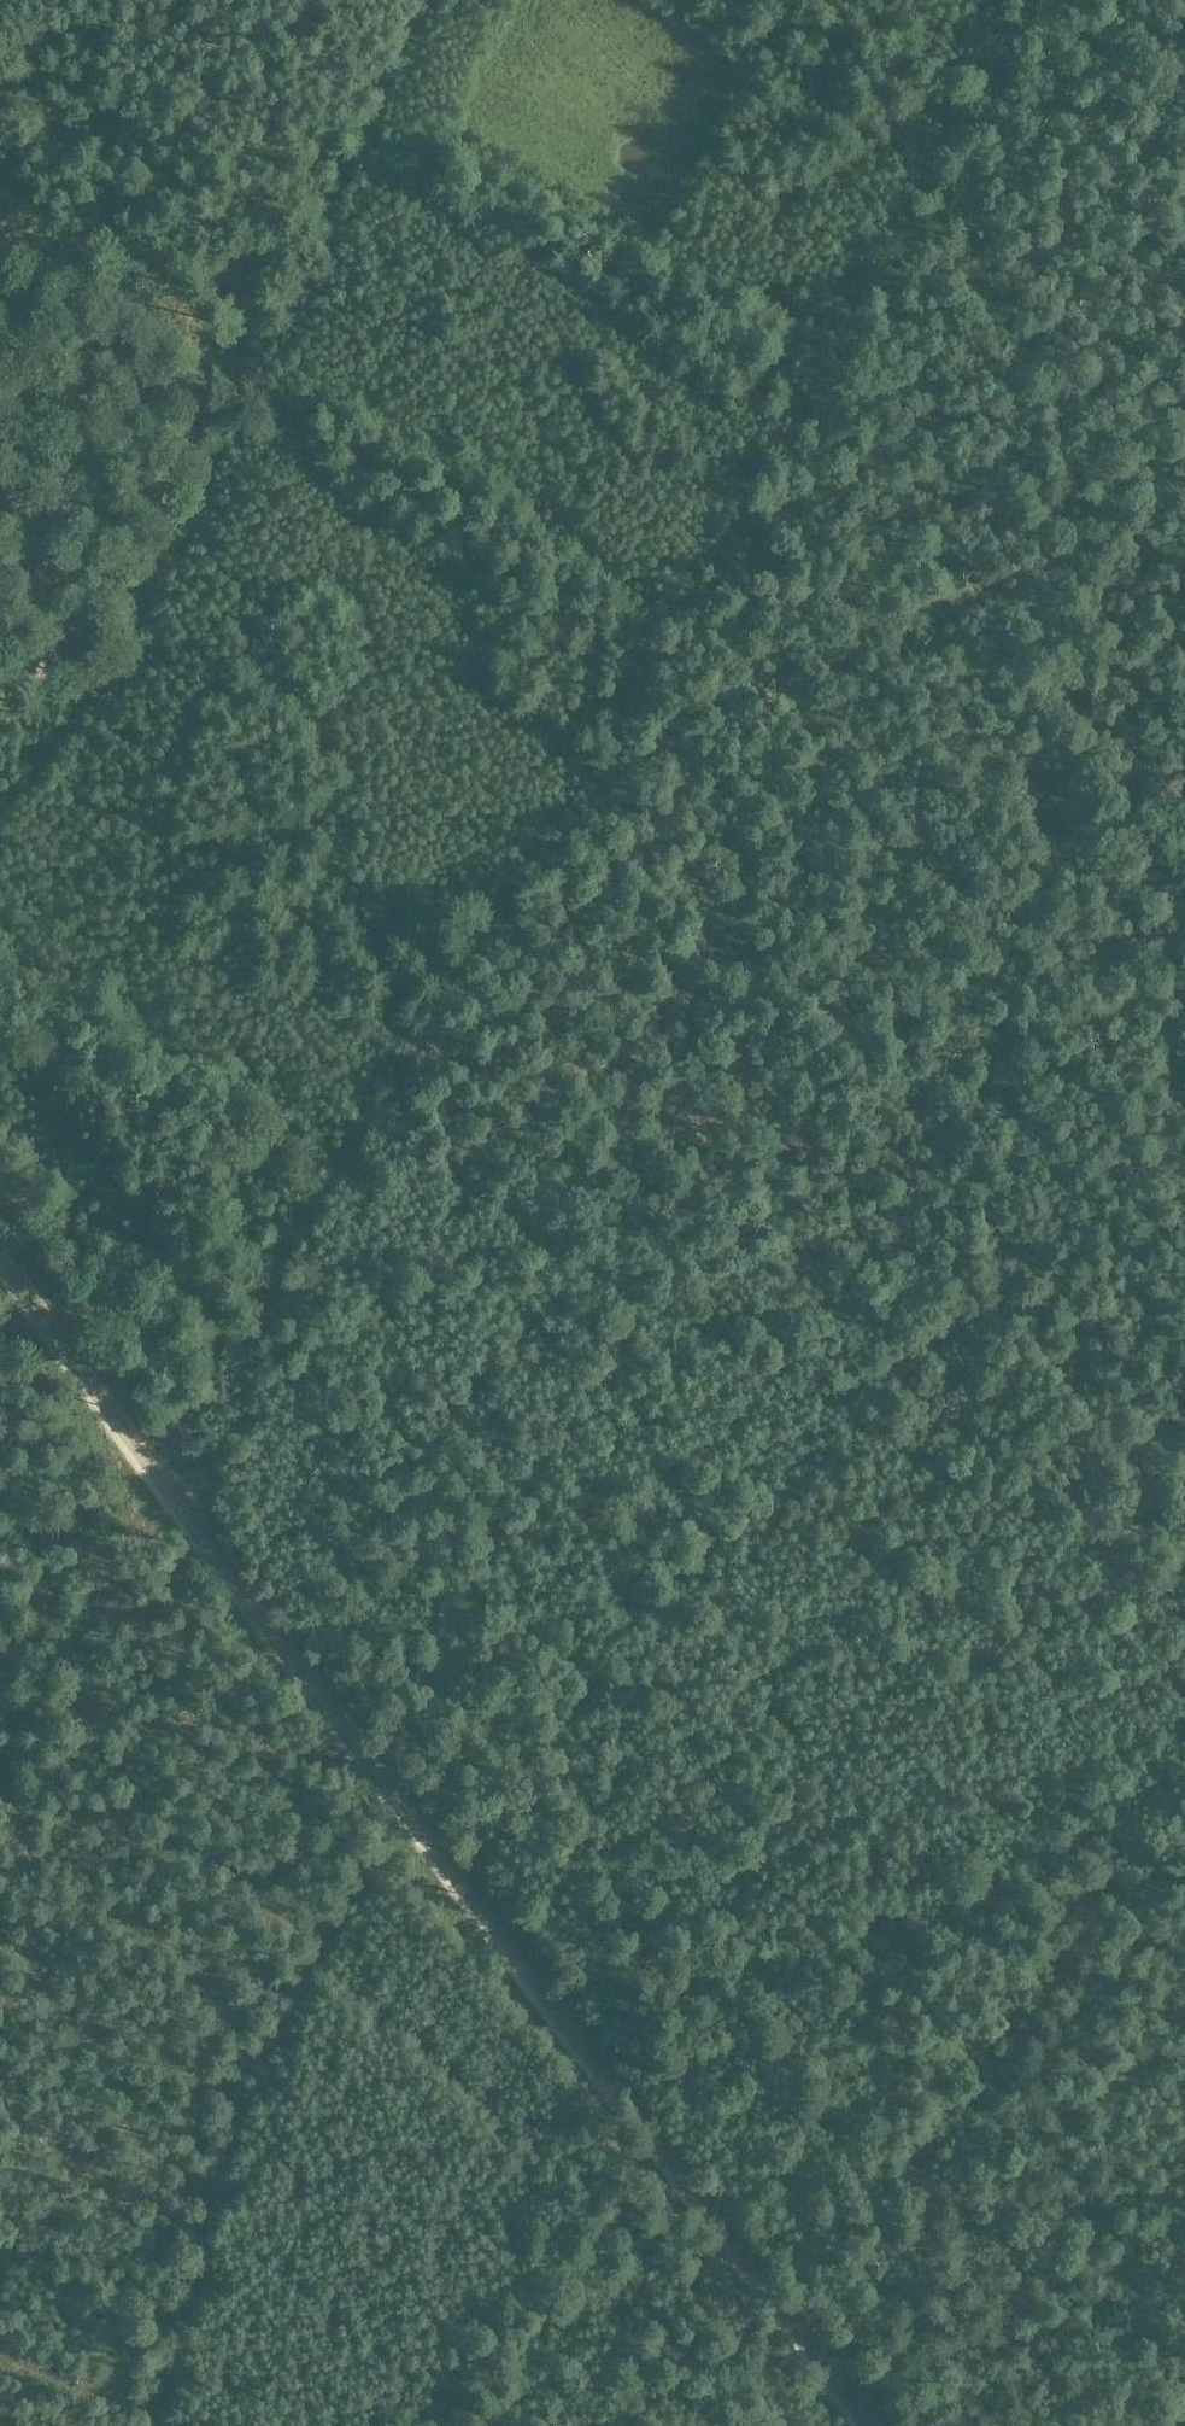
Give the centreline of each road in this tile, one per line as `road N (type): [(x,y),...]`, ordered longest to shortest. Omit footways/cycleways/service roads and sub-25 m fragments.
road 1 (track): [(867,2425),(0,1262)]

